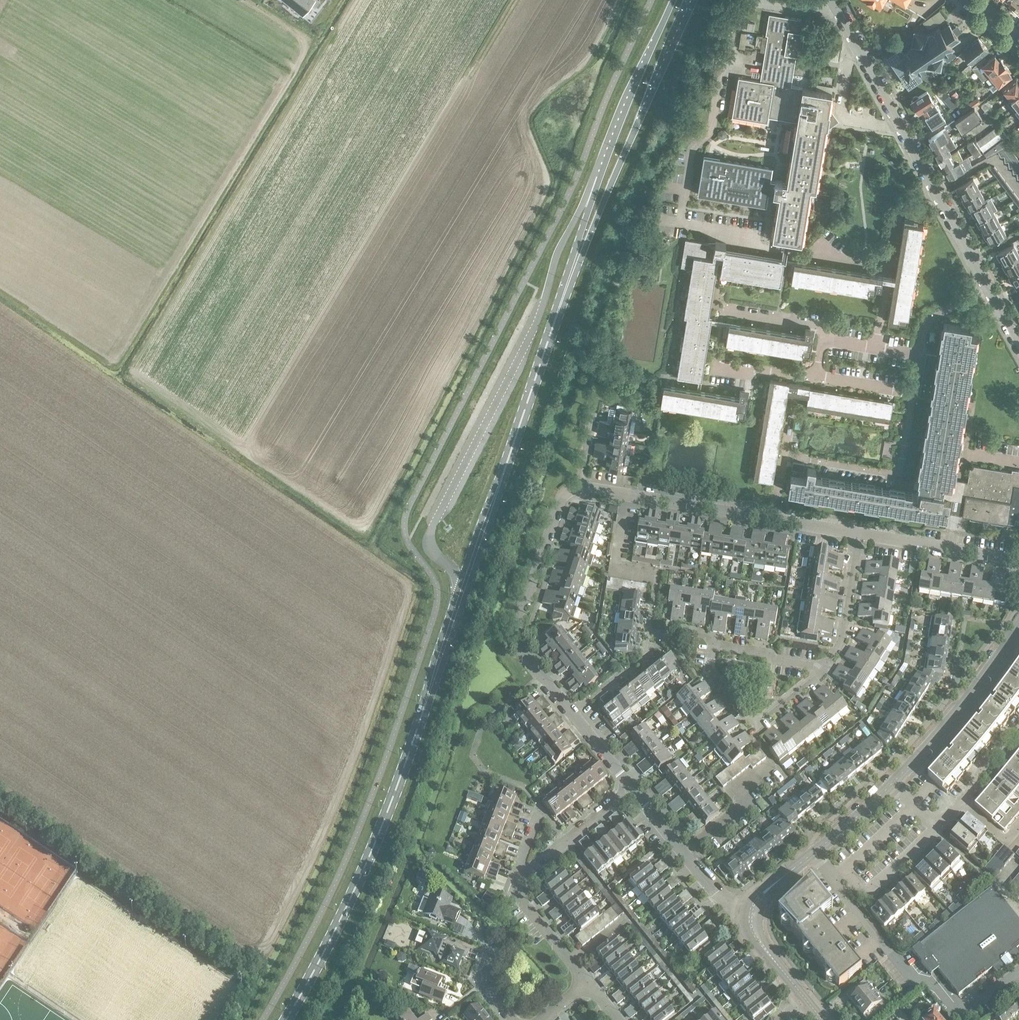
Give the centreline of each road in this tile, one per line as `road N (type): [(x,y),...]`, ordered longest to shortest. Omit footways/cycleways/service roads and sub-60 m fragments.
road 1 (track): [(244,450),(511,0)]
road 2 (residential): [(632,789),(515,634),(562,495),(577,486)]
road 3 (primary): [(284,1019),(377,838),(425,703)]
road 4 (primary): [(573,271),(693,0)]
road 5 (primary): [(425,703),(503,472)]
road 6 (residential): [(936,194),(832,0)]
road 7 (residential): [(823,667),(713,643),(710,668),(749,717),(764,718)]
road 8 (primary): [(673,0),(591,198)]
road 9 (primary): [(503,472),(573,271)]
road 10 (residential): [(784,454),(900,474),(913,393)]
road 11 (tertiary): [(895,781),(1018,624)]
road 12 (residential): [(876,348),(896,218),(936,194)]
road 13 (residential): [(751,911),(732,907),(632,789)]
road 14 (residential): [(1018,559),(859,533)]
road 15 (residential): [(626,493),(773,518)]
road 16 (residential): [(833,878),(845,868),(864,892),(937,828)]
road 17 (residential): [(520,878),(632,789)]
road 18 (residential): [(823,667),(841,637),(859,533)]
road 19 (primary): [(460,582),(425,703)]
road 20 (residential): [(586,981),(521,898),(520,878)]

